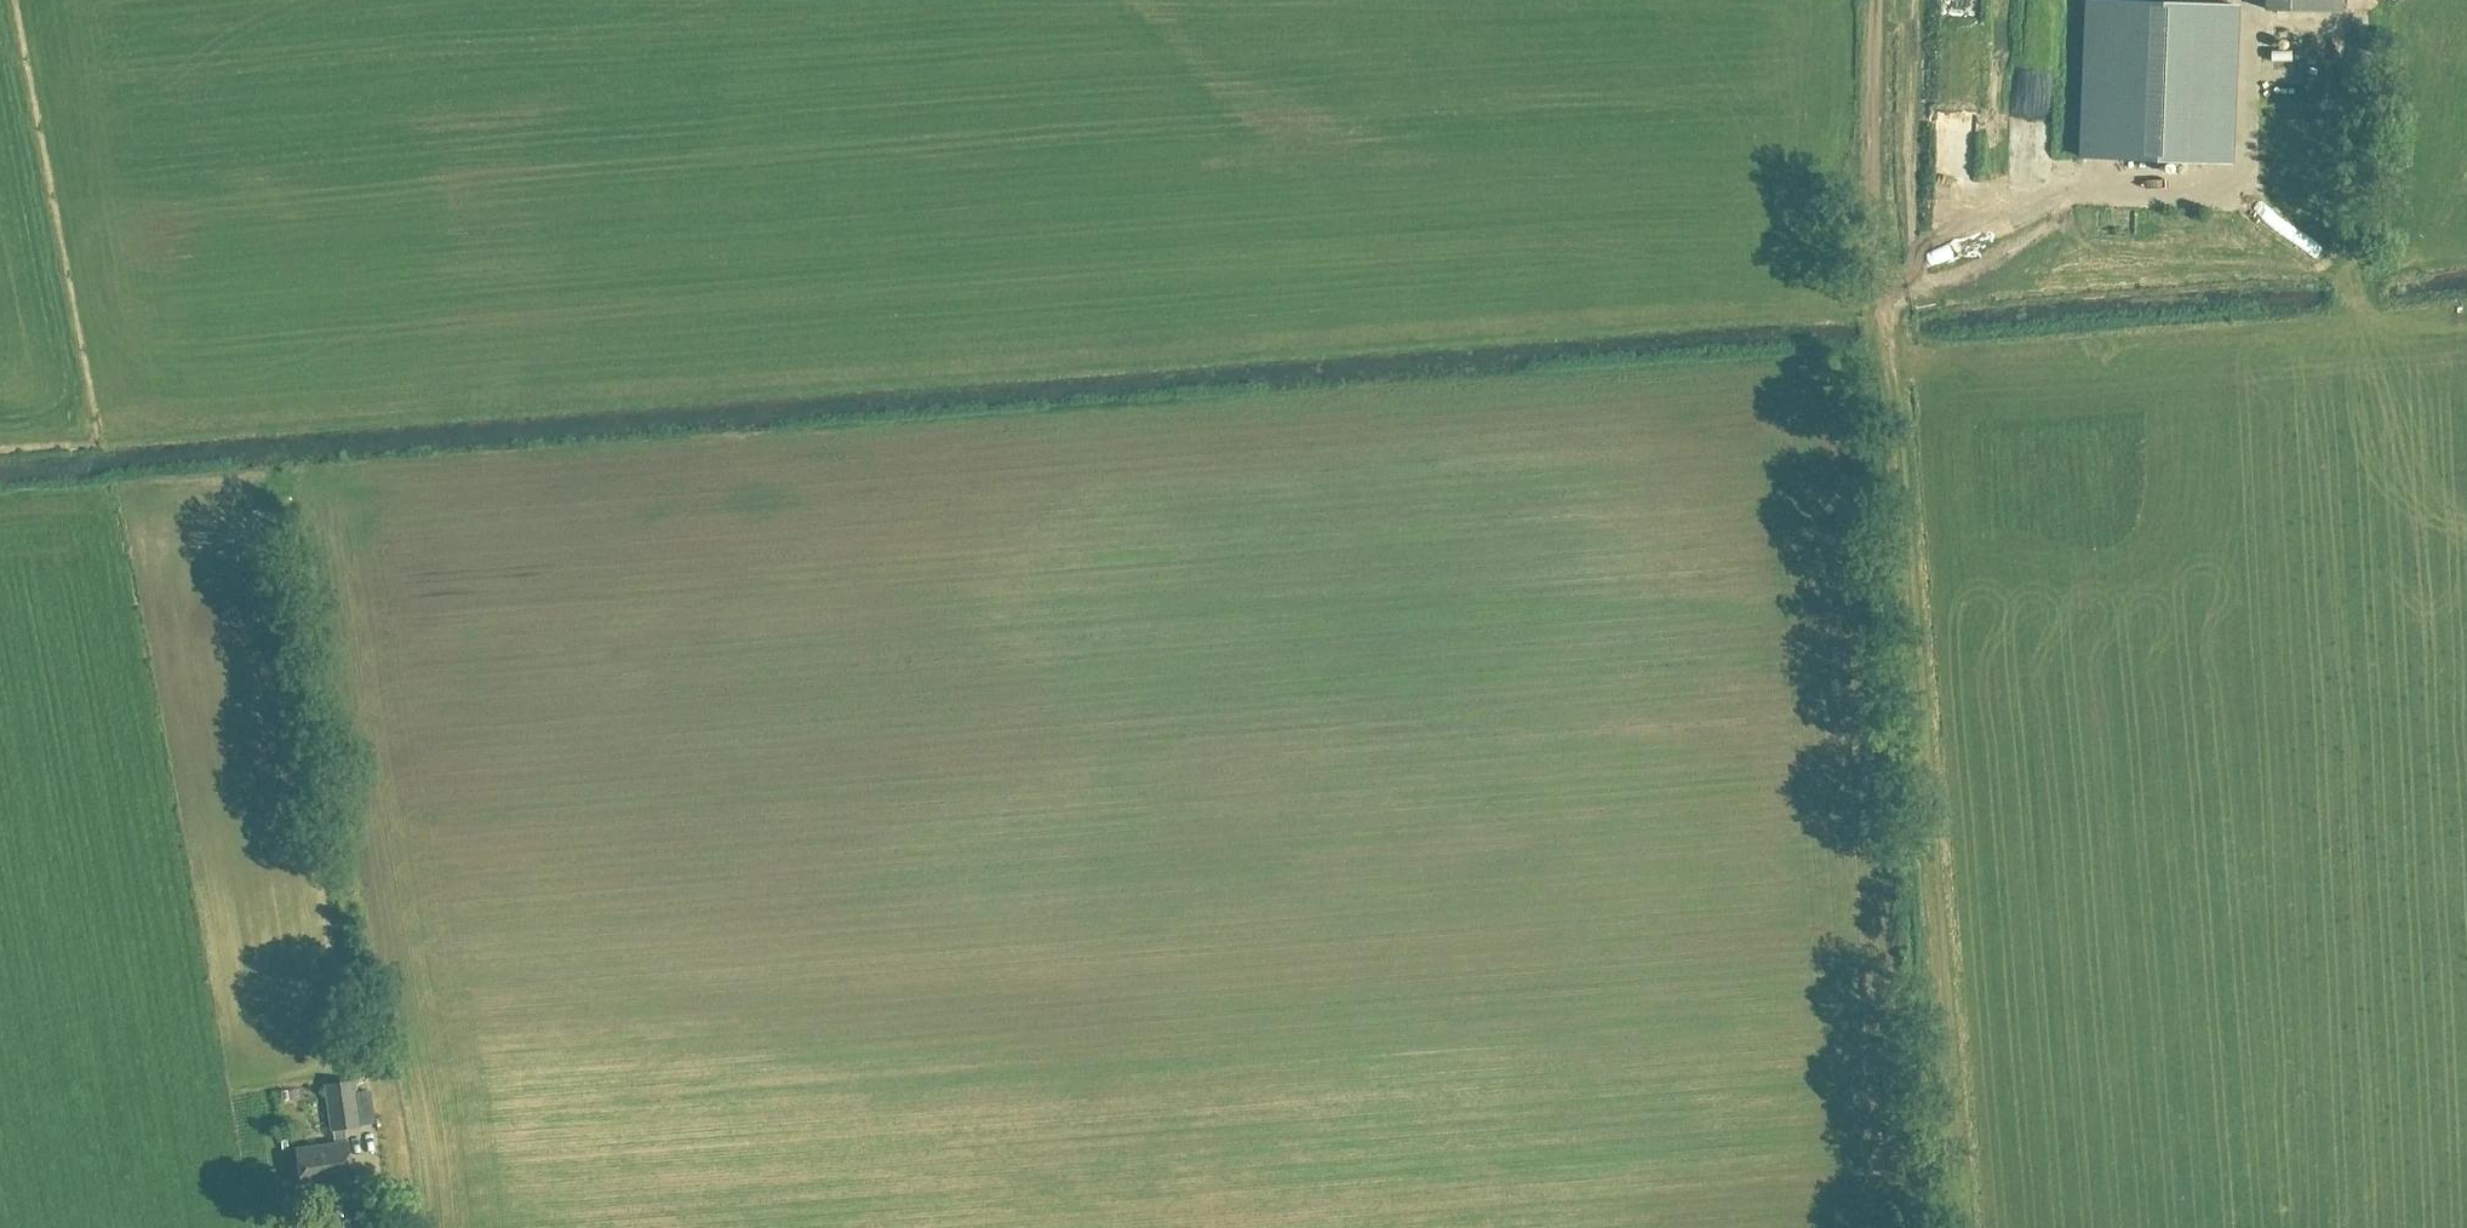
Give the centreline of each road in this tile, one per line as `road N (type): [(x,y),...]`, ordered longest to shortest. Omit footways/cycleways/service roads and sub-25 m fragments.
road 1 (track): [(1879,0),(1872,131),(1882,299),(1969,1227)]

